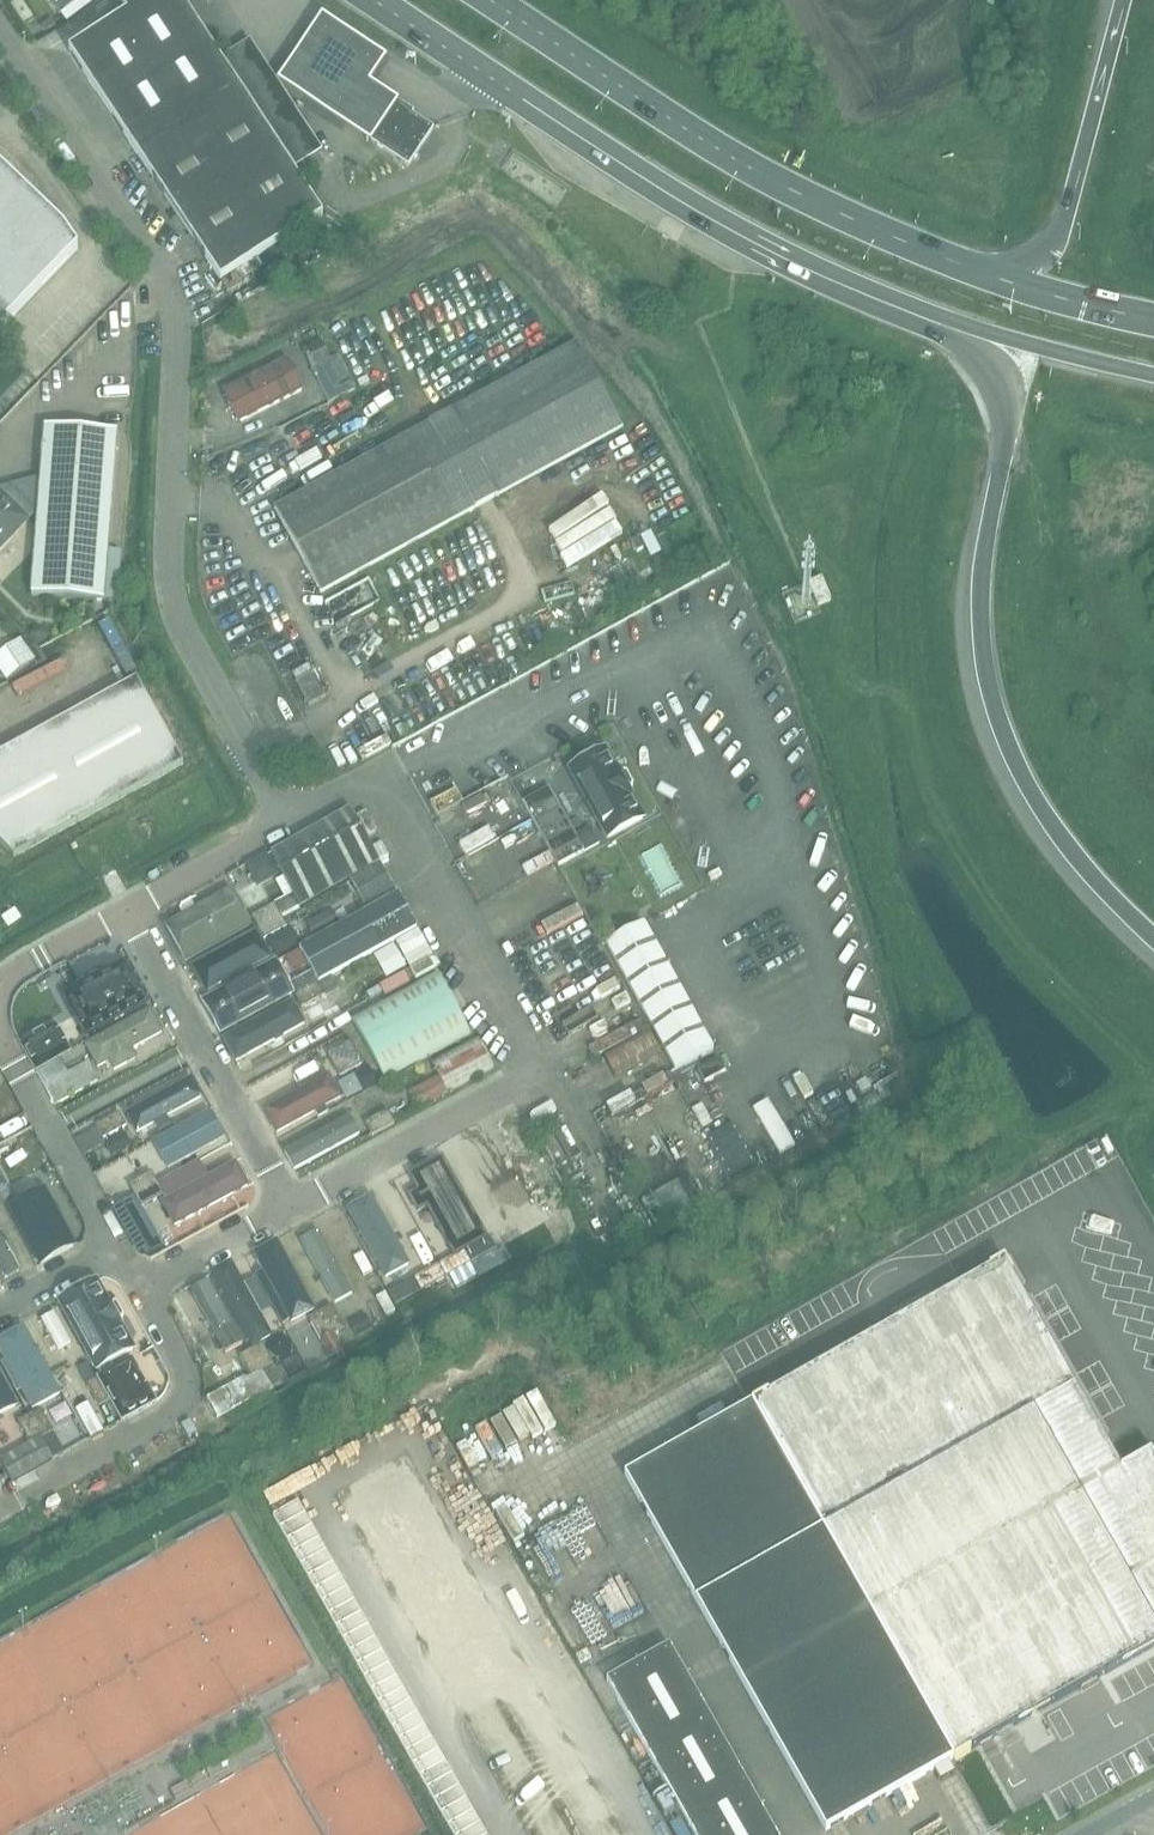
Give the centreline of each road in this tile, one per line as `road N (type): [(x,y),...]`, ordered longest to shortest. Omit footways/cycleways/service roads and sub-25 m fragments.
road 1 (unclassified): [(282,820),(175,637),(160,285),(0,30)]
road 2 (primary): [(374,0),(720,224),(976,337)]
road 3 (motorway): [(976,337),(996,366),(1008,421),(985,585),(991,699),(1044,815),(1153,934)]
road 4 (primary): [(994,276),(799,193),(492,0)]
road 5 (unclassified): [(282,820),(356,778),(372,784),(533,1076)]
road 6 (unclassified): [(0,1500),(180,1404),(191,1383),(139,1290)]
road 7 (unclassified): [(283,1205),(131,908)]
road 8 (motorway): [(1123,0),(1075,194),(1051,250),(994,276)]
road 9 (unclassified): [(283,1205),(533,1076)]
road 10 (unclassified): [(112,1246),(0,1028)]
road 11 (primary): [(976,337),(1153,374)]
road 12 (unclassified): [(131,908),(282,820)]
road 13 (unclassified): [(139,1290),(283,1205)]
road 14 (primary): [(1153,319),(994,276)]
road 15 (unclassified): [(0,985),(131,908)]
road 16 (unclassified): [(0,1308),(112,1246)]

